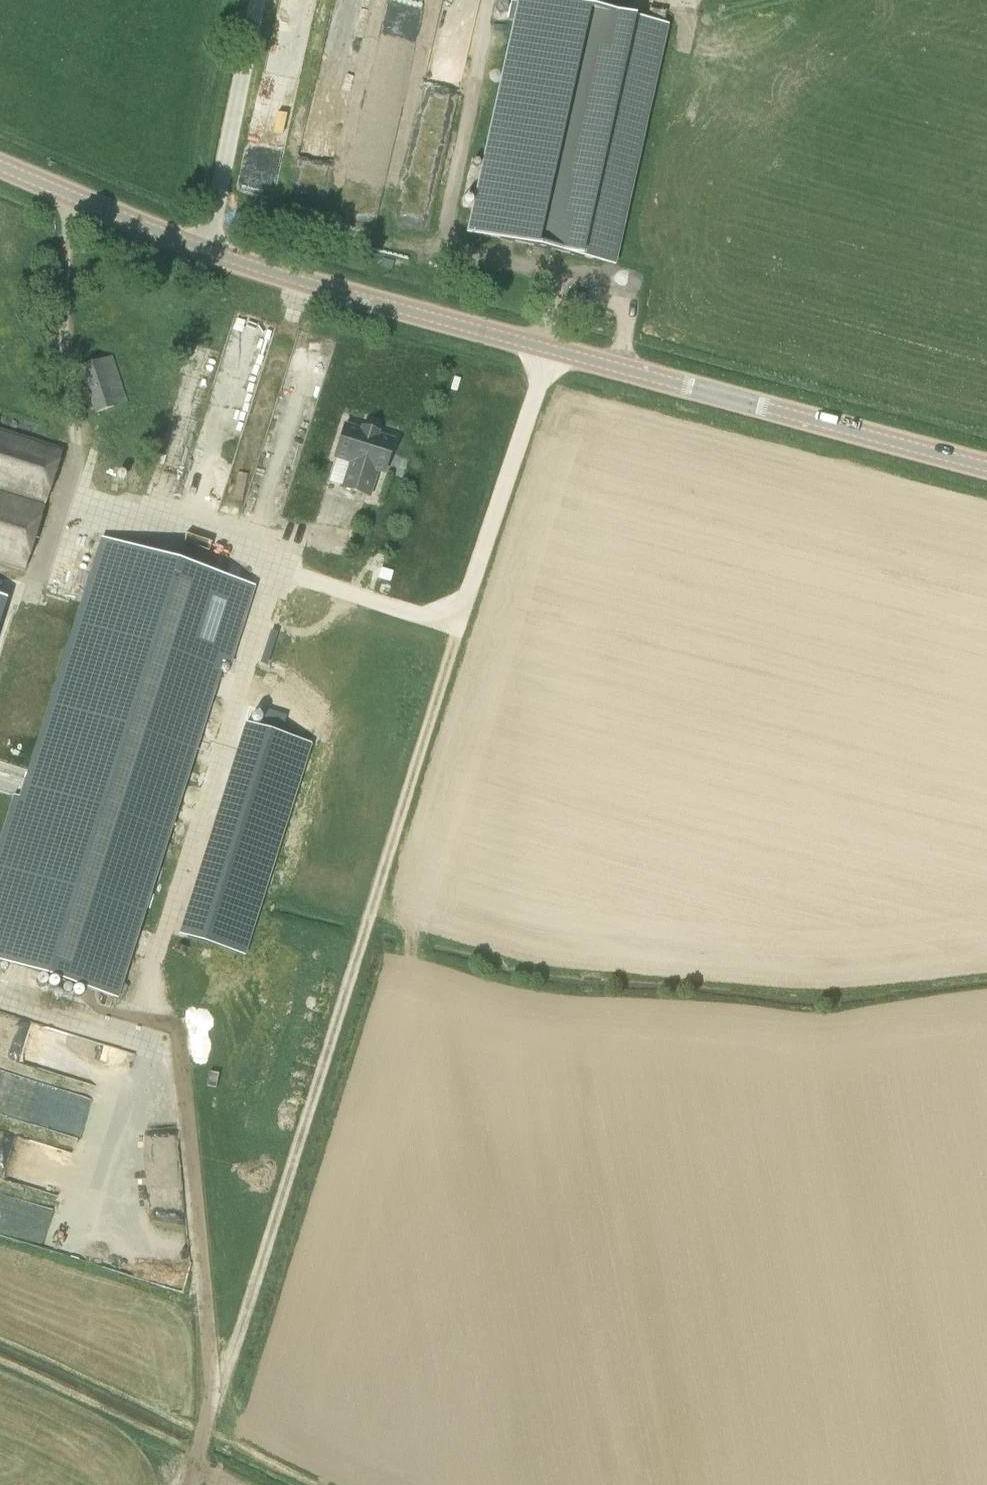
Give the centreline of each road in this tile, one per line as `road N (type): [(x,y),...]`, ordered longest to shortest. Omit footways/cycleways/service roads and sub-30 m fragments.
road 1 (tertiary): [(986,466),(179,243),(0,167)]

